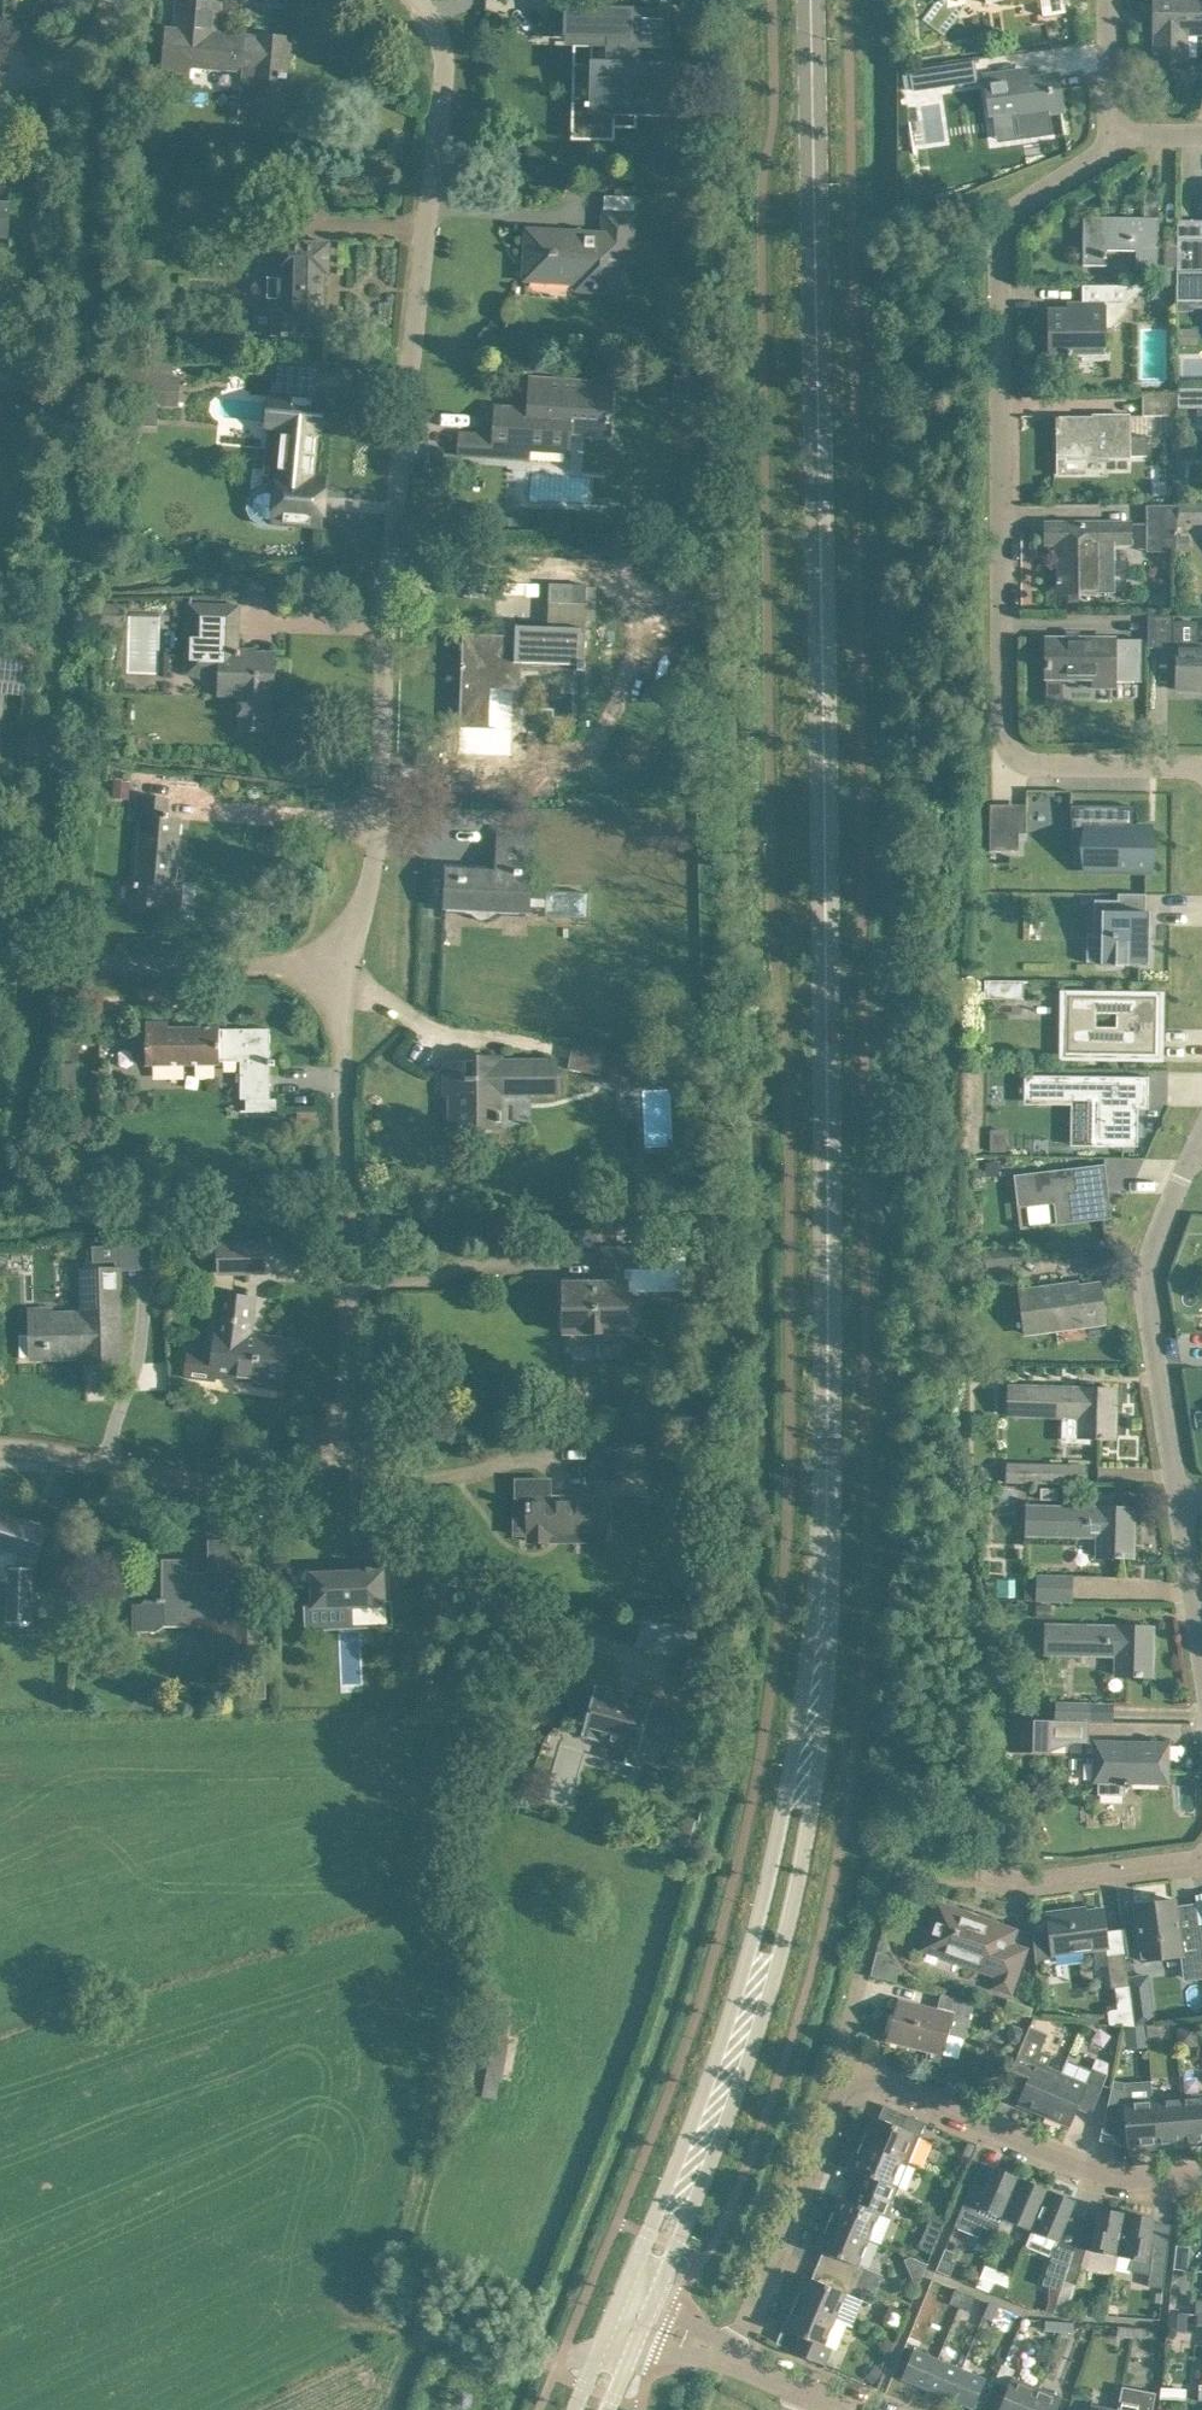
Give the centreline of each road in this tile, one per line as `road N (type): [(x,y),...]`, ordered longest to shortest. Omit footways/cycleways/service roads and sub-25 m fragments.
road 1 (secondary): [(830,1097),(810,0)]
road 2 (residential): [(352,977),(449,103),(441,50),(411,0)]
road 3 (residential): [(1111,133),(1100,152),(1010,208),(998,230),(1003,742),(1033,764),(1201,768)]
road 4 (secondary): [(653,2304),(733,2100),(786,1925),(823,1720),(833,1561),(825,1513)]
road 5 (secondary): [(825,1513),(757,1917),(704,2094),(622,2292)]
road 6 (residential): [(335,1433),(352,977)]
road 7 (residential): [(471,1799),(514,1713),(505,1638),(335,1433)]
road 8 (secondary): [(830,1097),(825,1513)]
road 9 (residential): [(1201,2176),(1096,2174),(851,2070)]
road 10 (residential): [(1176,1496),(1144,1288),(1148,1256),(1198,1146)]
road 11 (residential): [(0,1454),(117,1454),(224,1492),(321,1455),(335,1433)]
road 12 (residential): [(352,977),(0,970)]
road 13 (residential): [(728,2355),(851,2070)]
road 14 (residential): [(985,1871),(1031,1879),(1201,1856)]
road 15 (residential): [(1201,1657),(1176,1496)]
road 16 (residential): [(0,70),(68,54),(109,0)]
road 17 (residential): [(1111,0),(1111,133)]

